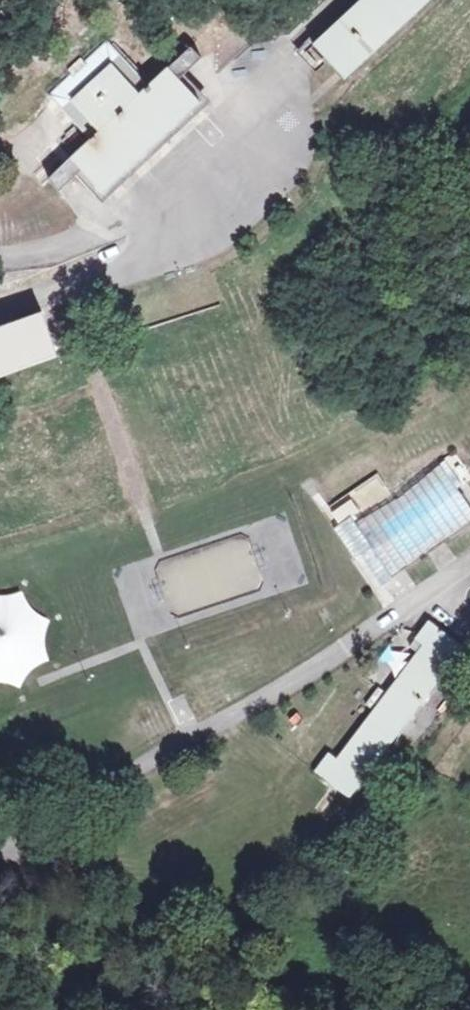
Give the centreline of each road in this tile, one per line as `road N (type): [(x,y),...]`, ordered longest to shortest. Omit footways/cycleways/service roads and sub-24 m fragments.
road 1 (track): [(375,853),(469,724)]
road 2 (track): [(349,922),(434,1009)]

